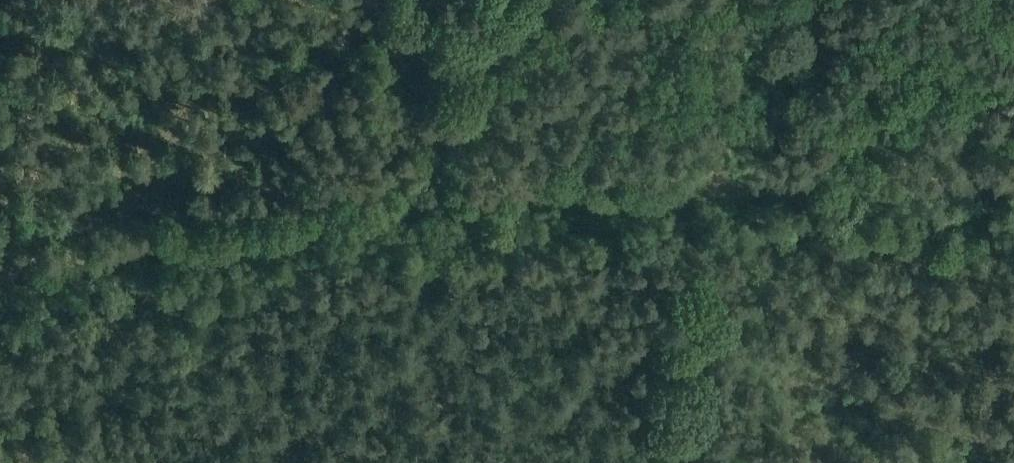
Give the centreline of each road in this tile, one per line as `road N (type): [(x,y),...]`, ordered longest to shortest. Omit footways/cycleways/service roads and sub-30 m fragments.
road 1 (track): [(717,190),(420,205),(0,273)]
road 2 (track): [(1013,179),(717,190)]
road 3 (track): [(376,0),(454,203)]

